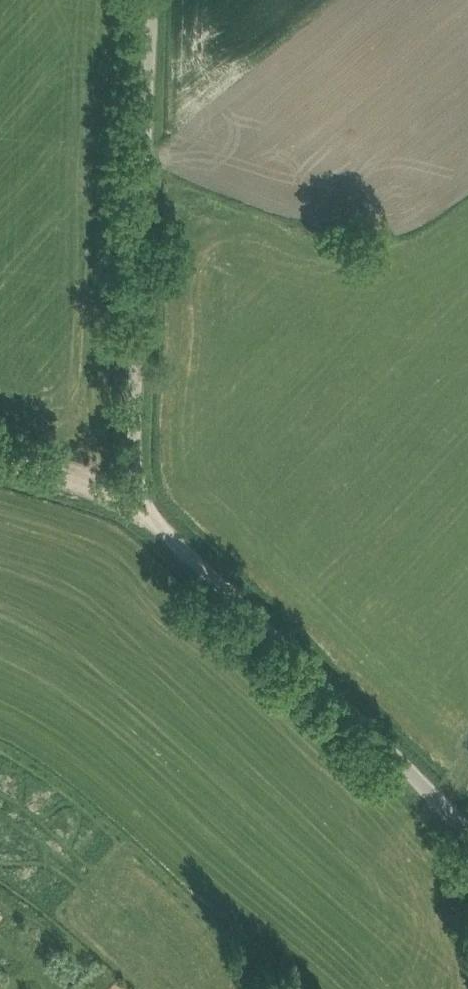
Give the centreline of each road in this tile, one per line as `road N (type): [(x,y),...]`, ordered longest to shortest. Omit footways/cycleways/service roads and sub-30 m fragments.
road 1 (unclassified): [(146,505),(135,453),(150,0)]
road 2 (unclassified): [(146,505),(467,830)]
road 3 (track): [(146,505),(0,459)]

